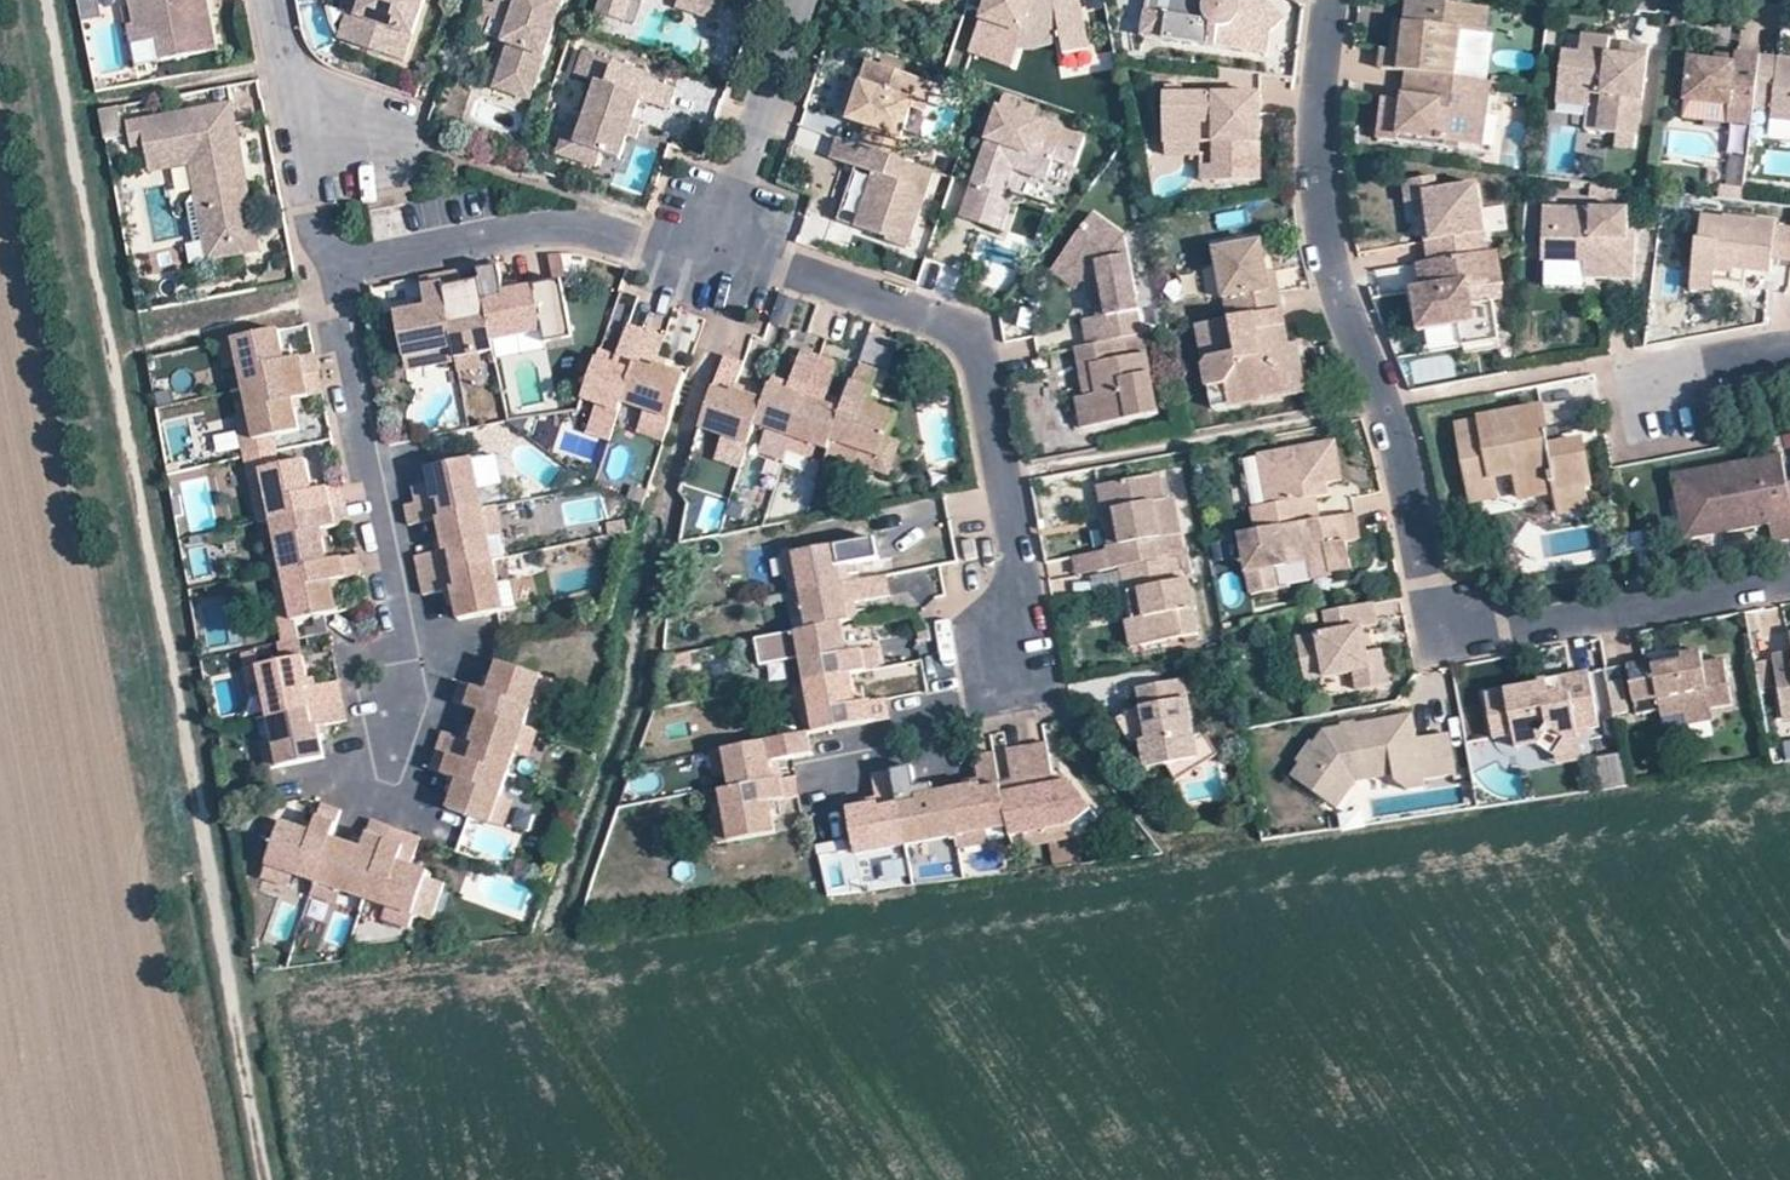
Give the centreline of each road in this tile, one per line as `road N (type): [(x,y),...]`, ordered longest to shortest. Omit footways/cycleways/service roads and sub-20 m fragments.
road 1 (track): [(268,1179),(44,0)]
road 2 (residential): [(1322,0),(1304,128),(1326,268),(1384,409),(1423,585),(1440,620),(1462,632),(1789,566)]
road 3 (residential): [(1000,655),(1016,589),(972,347),(953,327),(717,239)]
road 4 (residential): [(326,267),(412,662),(389,732)]
road 5 (residential): [(326,267),(545,225),(587,227),(656,251),(717,239)]
road 6 (residential): [(796,0),(717,239)]
road 7 (residential): [(267,0),(297,136)]
road 8 (residential): [(1657,386),(1789,349)]
road 9 (residential): [(297,136),(326,267)]

